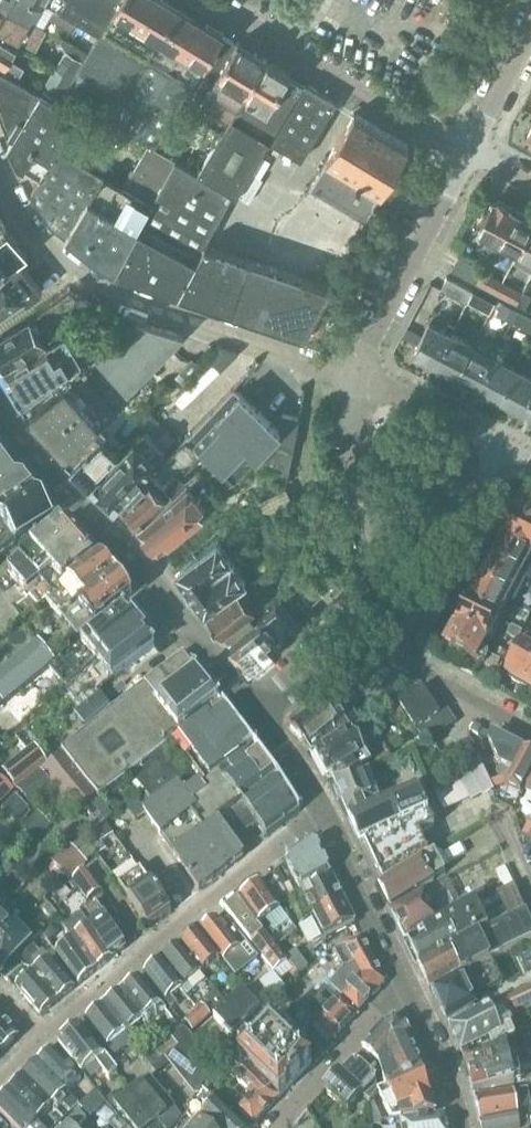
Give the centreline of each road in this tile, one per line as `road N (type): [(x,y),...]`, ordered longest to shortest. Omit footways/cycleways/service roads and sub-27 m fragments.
road 1 (residential): [(352,373),(96,285),(21,218),(0,172)]
road 2 (residential): [(265,709),(0,406)]
road 3 (residential): [(352,373),(345,435),(381,554),(375,622),(265,709)]
road 4 (residential): [(326,809),(41,1035)]
road 5 (residential): [(530,725),(419,663),(409,639),(510,457)]
road 6 (residential): [(473,147),(212,0)]
road 7 (residential): [(473,147),(352,373)]
road 8 (residential): [(408,987),(326,809)]
road 9 (residential): [(408,987),(280,1127)]
road 10 (residential): [(510,457),(352,373)]
road 11 (residential): [(465,1127),(445,1054),(408,987)]
road 12 (residential): [(530,36),(473,147)]

